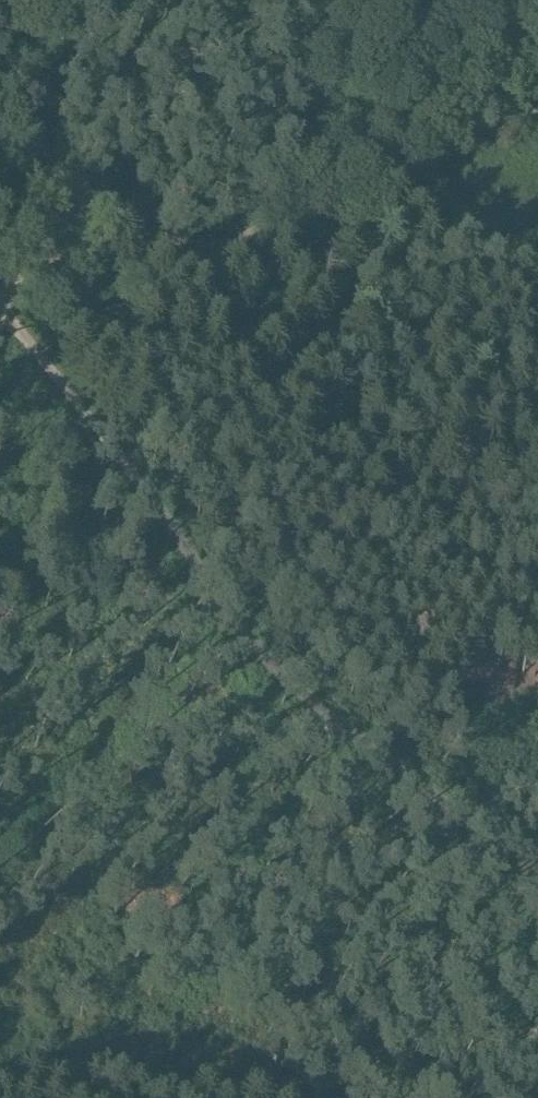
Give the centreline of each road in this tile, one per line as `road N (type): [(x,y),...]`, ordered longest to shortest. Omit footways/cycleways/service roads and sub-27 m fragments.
road 1 (track): [(523,858),(323,719),(249,641),(0,304)]

